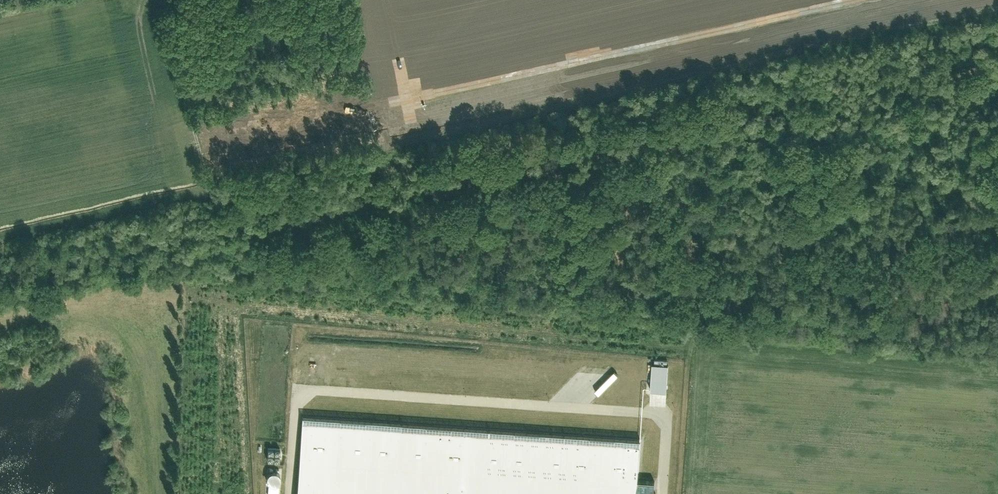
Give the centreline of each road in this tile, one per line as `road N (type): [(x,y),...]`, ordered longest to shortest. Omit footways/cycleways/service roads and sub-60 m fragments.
road 1 (track): [(0,286),(733,129),(997,62)]

